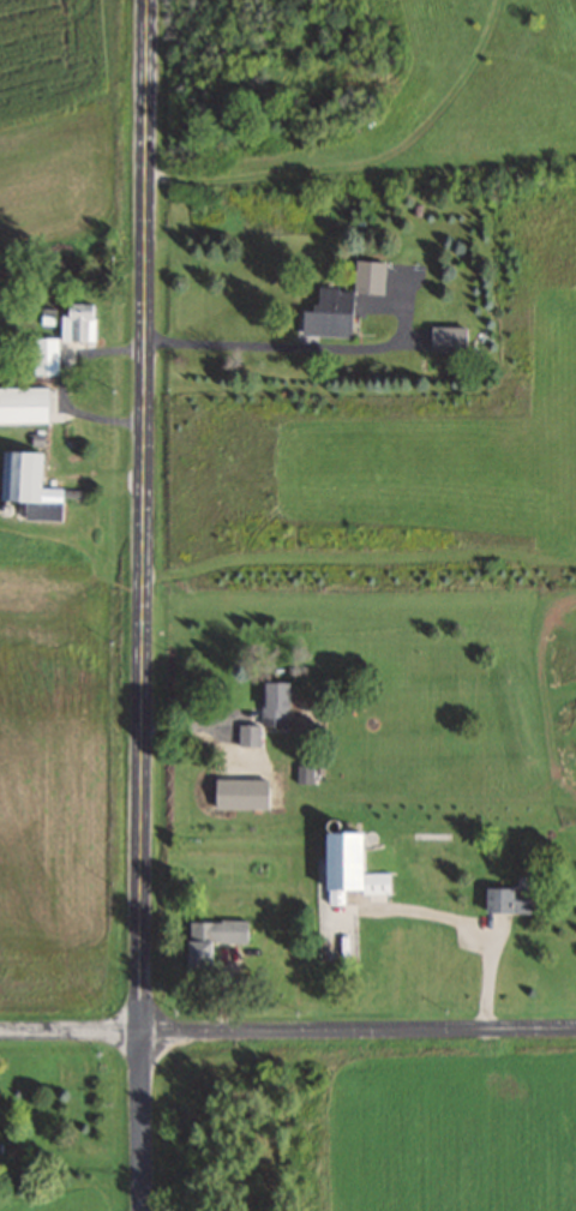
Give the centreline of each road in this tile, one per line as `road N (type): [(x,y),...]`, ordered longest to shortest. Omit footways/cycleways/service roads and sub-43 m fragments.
road 1 (residential): [(147,0),(144,1210)]
road 2 (residential): [(0,1031),(575,1029)]

